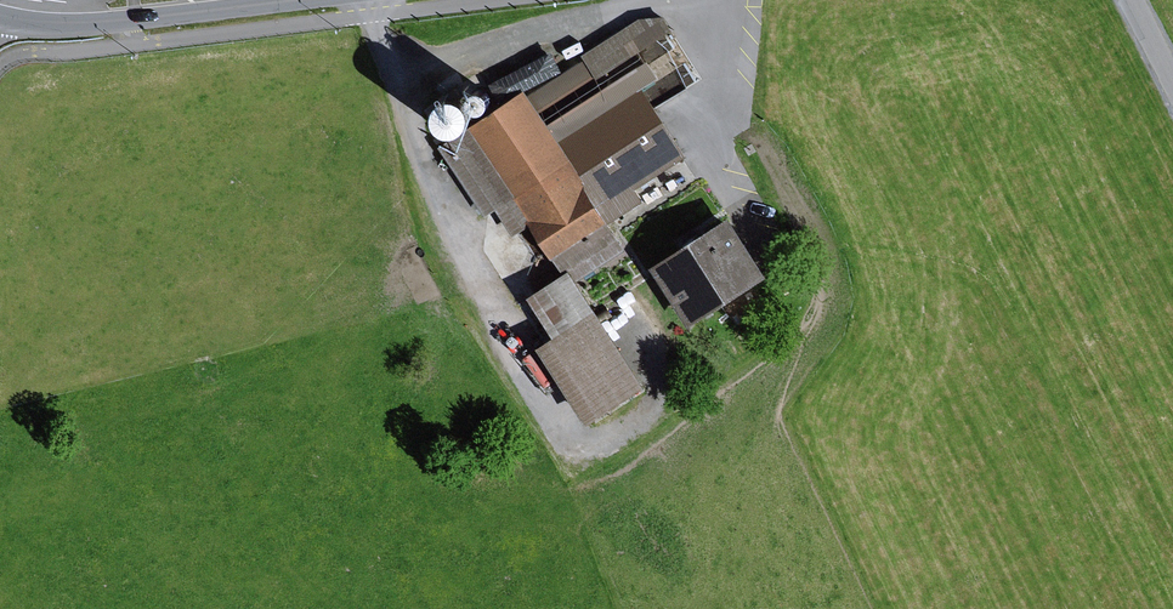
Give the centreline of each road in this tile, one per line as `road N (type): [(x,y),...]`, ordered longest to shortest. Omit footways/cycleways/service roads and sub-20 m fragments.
road 1 (tertiary): [(25,0),(64,7),(159,0)]

